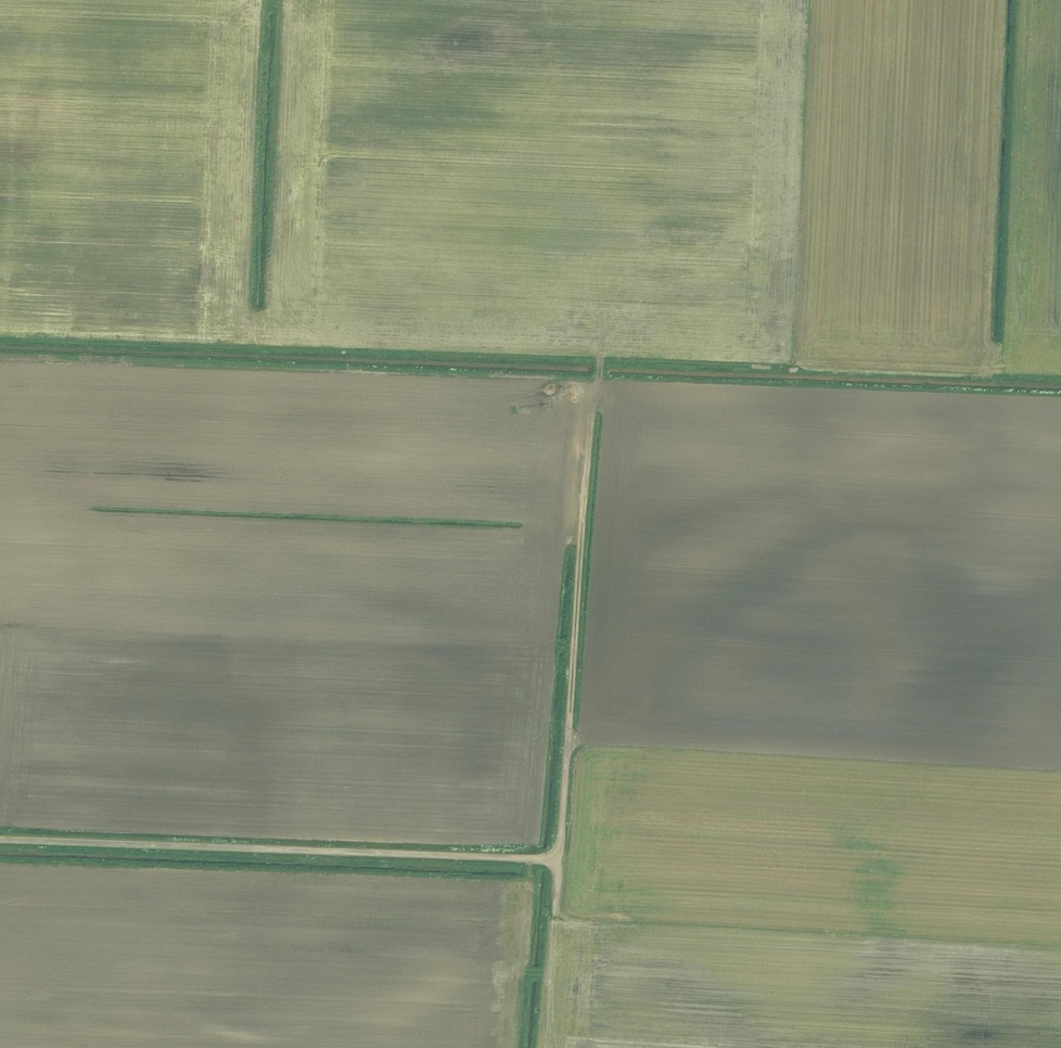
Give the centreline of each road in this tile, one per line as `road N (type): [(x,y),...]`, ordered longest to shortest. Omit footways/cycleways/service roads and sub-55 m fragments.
road 1 (track): [(597,375),(554,863),(0,841)]

